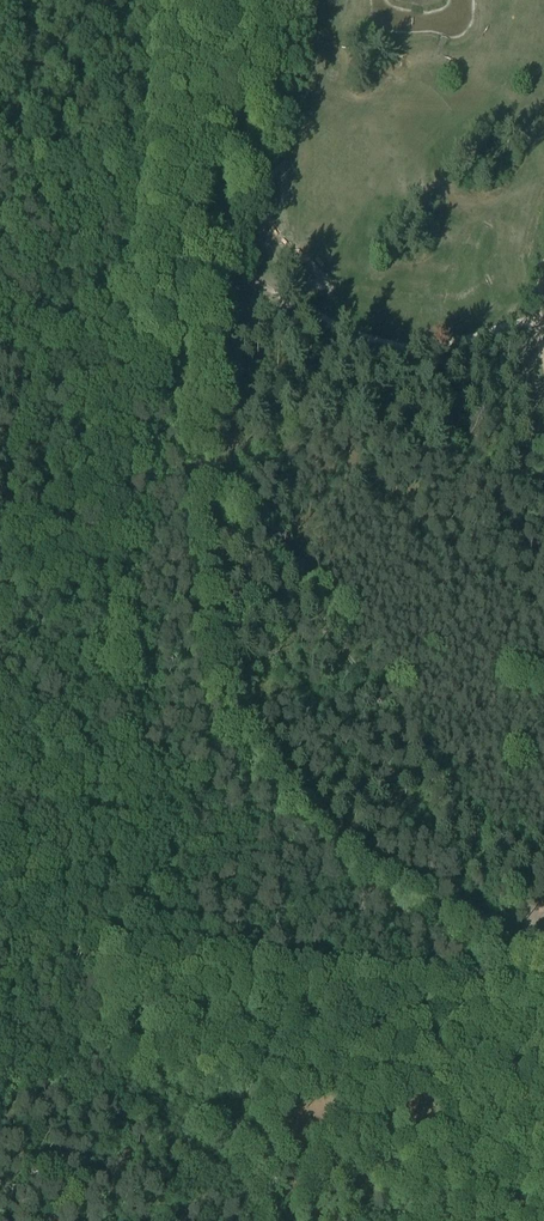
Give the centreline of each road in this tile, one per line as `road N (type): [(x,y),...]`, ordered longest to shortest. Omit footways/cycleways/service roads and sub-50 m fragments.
road 1 (unclassified): [(57,1220),(173,0)]
road 2 (track): [(0,352),(74,395),(161,425),(205,466)]
road 3 (track): [(146,294),(0,345)]

